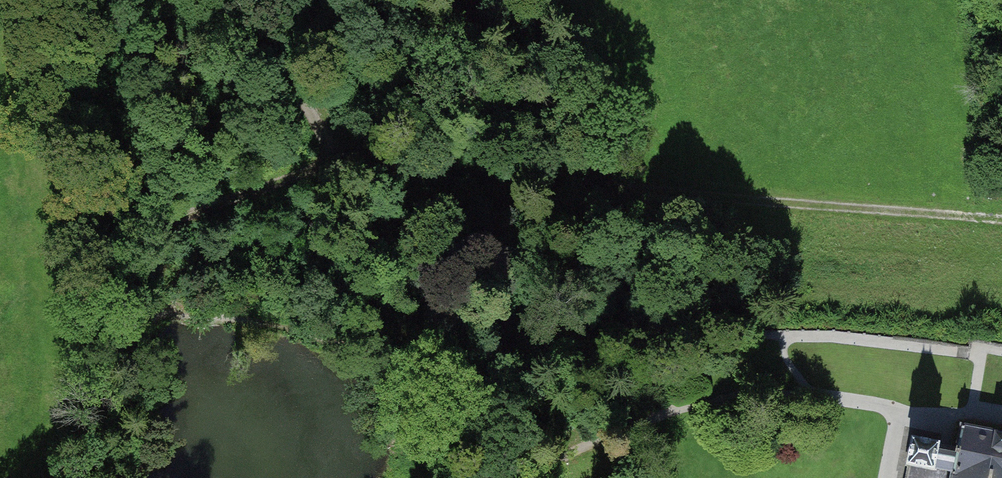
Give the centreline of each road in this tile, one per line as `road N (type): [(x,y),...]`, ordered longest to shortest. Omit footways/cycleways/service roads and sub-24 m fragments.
road 1 (track): [(1001,219),(513,181),(422,170),(357,147)]
road 2 (track): [(625,188),(506,347),(440,364),(437,300),(357,147)]
road 3 (track): [(357,147),(161,226)]
road 4 (track): [(357,147),(316,110),(289,66),(277,0)]

